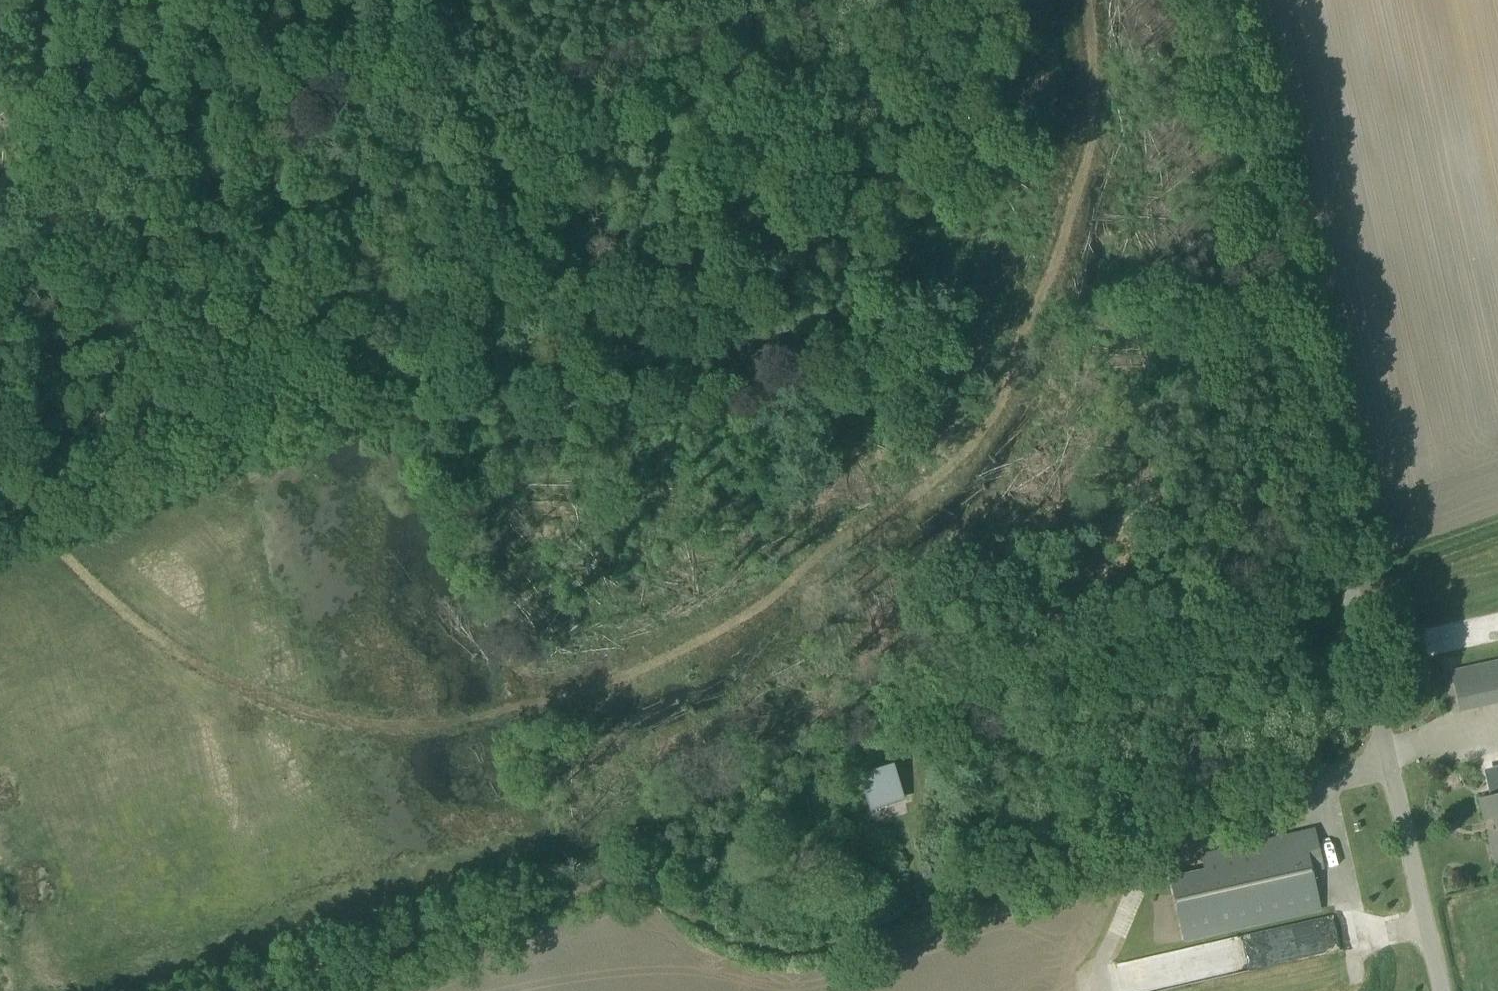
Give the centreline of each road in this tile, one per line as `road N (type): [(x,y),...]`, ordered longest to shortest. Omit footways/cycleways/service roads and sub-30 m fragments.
road 1 (unclassified): [(1461,990),(1235,0)]

